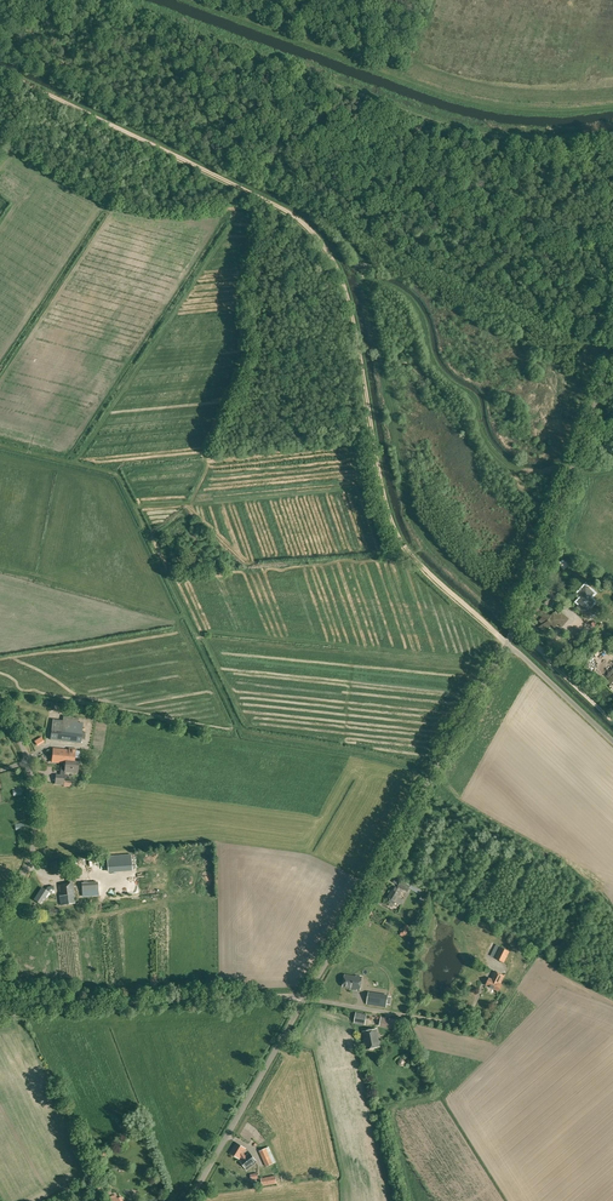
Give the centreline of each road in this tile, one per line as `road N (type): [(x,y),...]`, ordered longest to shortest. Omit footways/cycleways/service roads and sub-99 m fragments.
road 1 (track): [(507,643),(418,561),(398,531),(351,311),(321,241),(286,209),(0,71)]
road 2 (track): [(95,0),(465,132),(612,139)]
road 3 (track): [(205,0),(470,97),(524,106),(612,106)]
road 4 (unclassified): [(303,998),(507,643)]
road 5 (unclassified): [(507,643),(612,355)]
road 6 (unclassified): [(0,1009),(303,998)]
road 7 (unclassified): [(190,1200),(303,998)]
road 8 (unclassified): [(0,914),(34,838),(24,751),(0,722)]
road 9 (unclassified): [(612,741),(507,643)]
road 10 (track): [(514,630),(612,722)]

